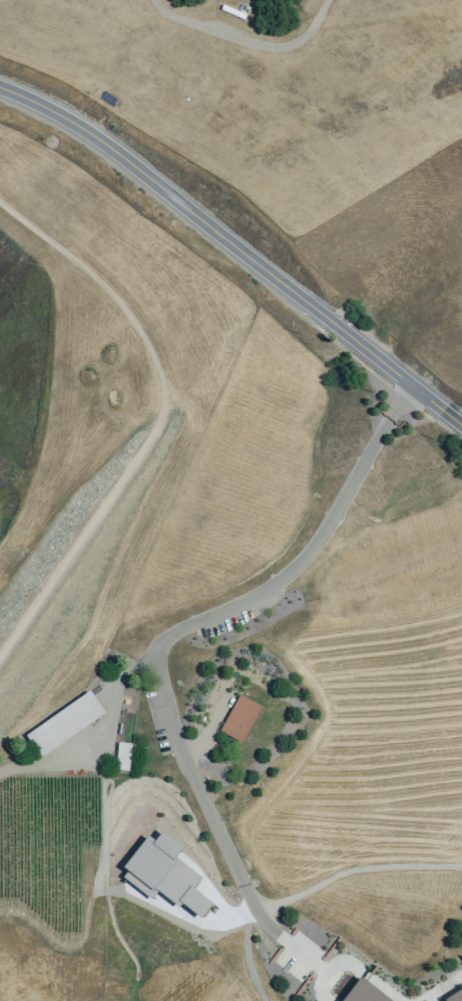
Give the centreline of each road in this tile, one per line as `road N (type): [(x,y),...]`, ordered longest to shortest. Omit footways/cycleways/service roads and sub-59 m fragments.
road 1 (tertiary): [(461,423),(95,135),(0,89)]

